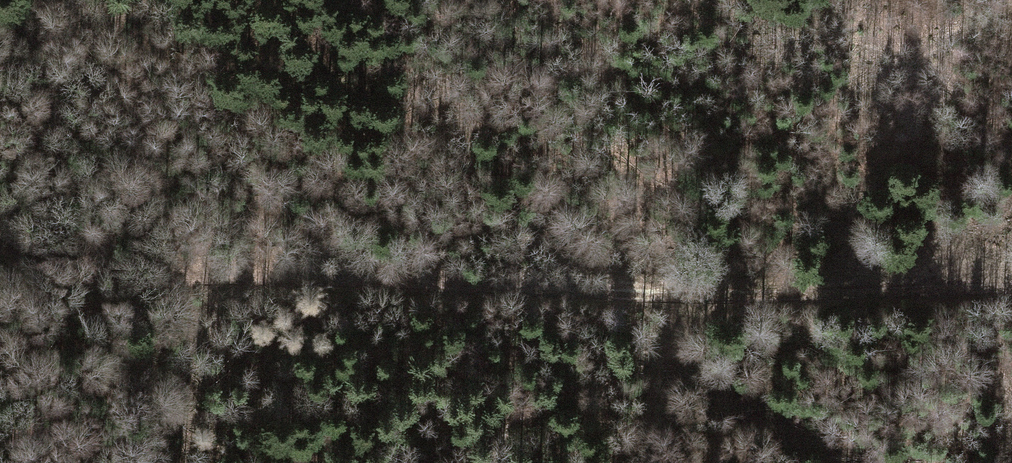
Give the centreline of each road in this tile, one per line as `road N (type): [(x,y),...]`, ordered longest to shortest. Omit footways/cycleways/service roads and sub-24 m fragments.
road 1 (track): [(0,228),(134,261),(488,281),(706,304),(1011,293)]
road 2 (track): [(673,349),(413,462)]
road 3 (track): [(144,0),(212,42),(276,50)]

